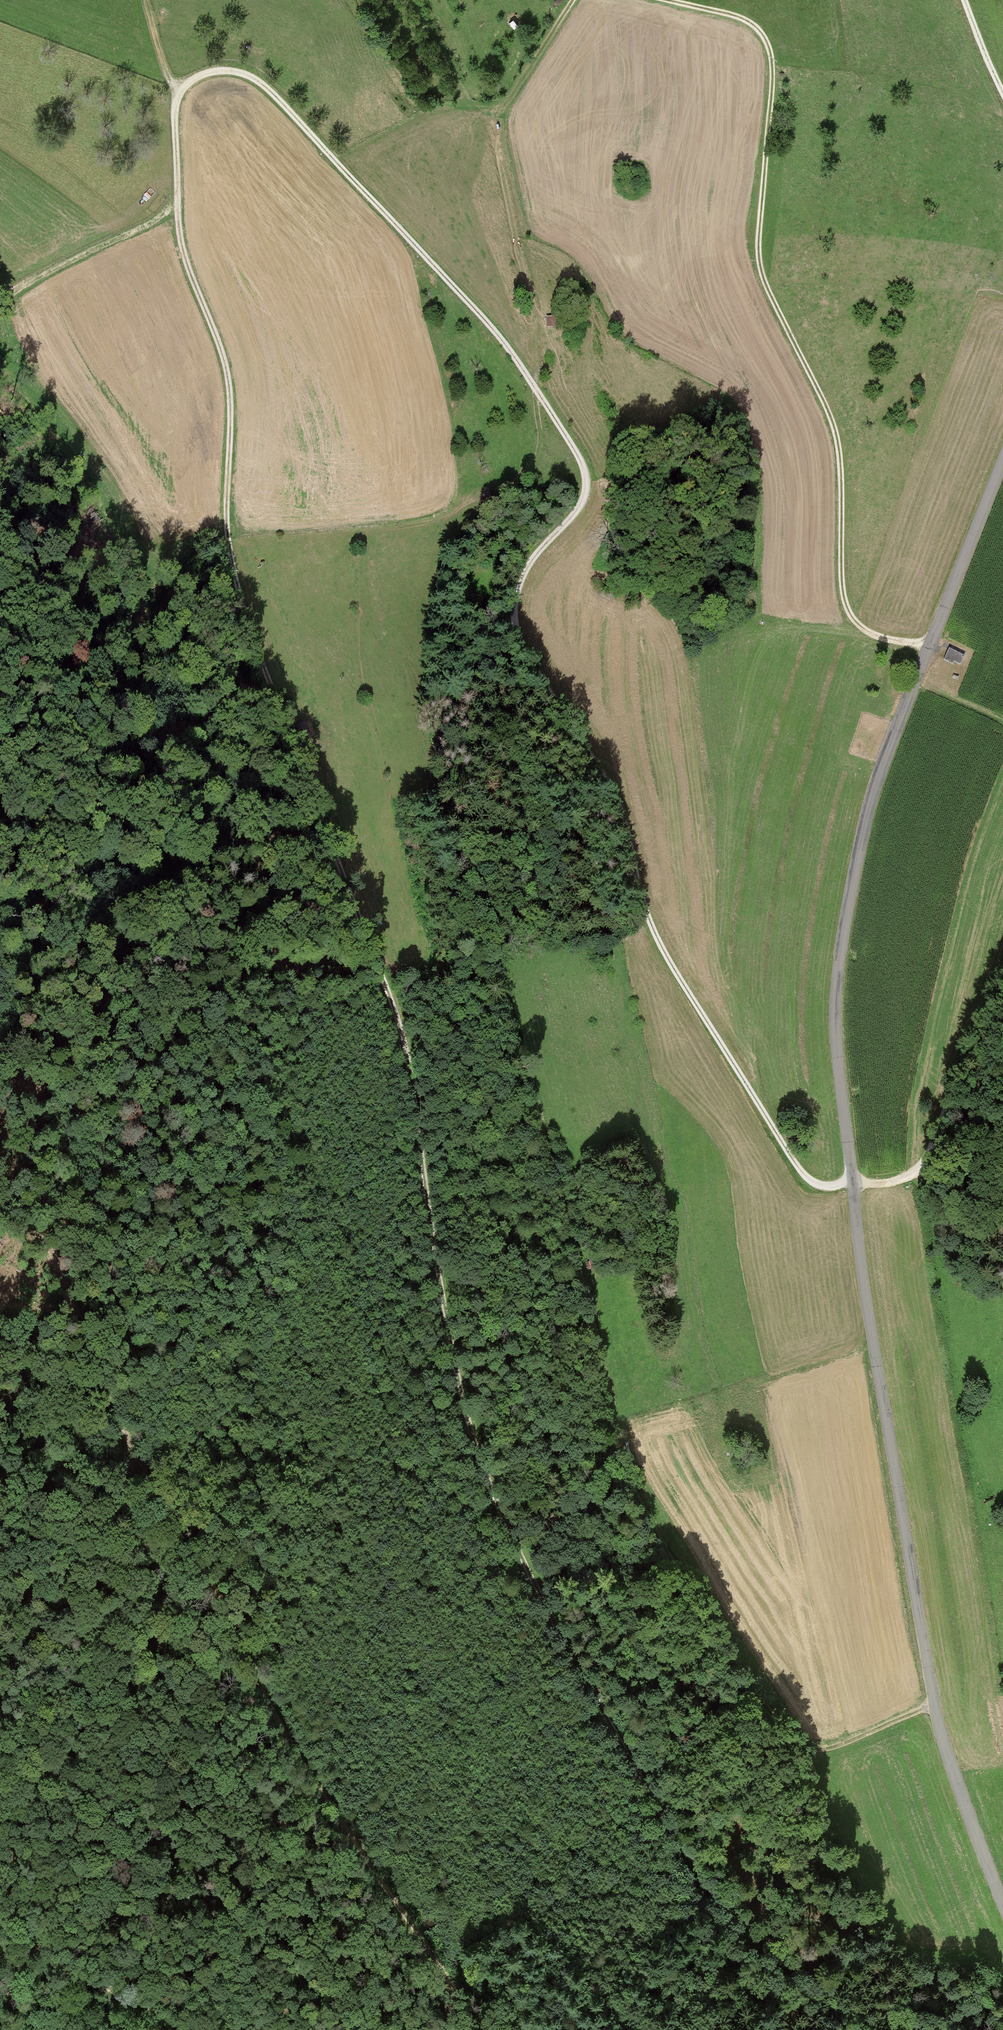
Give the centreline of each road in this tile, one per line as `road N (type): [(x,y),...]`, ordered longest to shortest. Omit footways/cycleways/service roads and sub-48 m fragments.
road 1 (track): [(1002,1005),(917,1172),(881,1187),(851,1180),(818,1186),(803,1176),(660,952),(615,804),(514,628),(525,563),(578,505),(582,463),(494,334),(288,110),(235,73),(184,87),(172,141),(175,203),(180,250),(229,398),(227,545),(242,608),(403,1041),(470,1435),(523,1564),(674,1837),(769,1970),(855,2029)]
road 2 (track): [(932,1706),(834,1748),(785,1738),(640,1489),(620,1442),(584,1270),(453,864),(418,720),(424,580),(431,564),(519,489),(532,452),(539,397),(534,345),(492,122),(570,0)]
road 3 (unclassified): [(1002,1913),(966,1820),(924,1670),(835,1056),(835,982),(861,823),(1002,457)]
road 4 (track): [(0,1214),(114,1409),(321,1800),(443,1963),(452,2014),(441,2029)]
road 5 (track): [(663,0),(751,24),(768,43),(760,265),(831,420),(842,601),(856,627),(879,640),(931,646)]
road 6 (track): [(0,1651),(51,1596),(75,1553),(96,1435),(114,1409)]
road 7 (track): [(188,2029),(112,1989),(0,1909)]
road 8 (track): [(175,203),(153,221),(0,298)]

